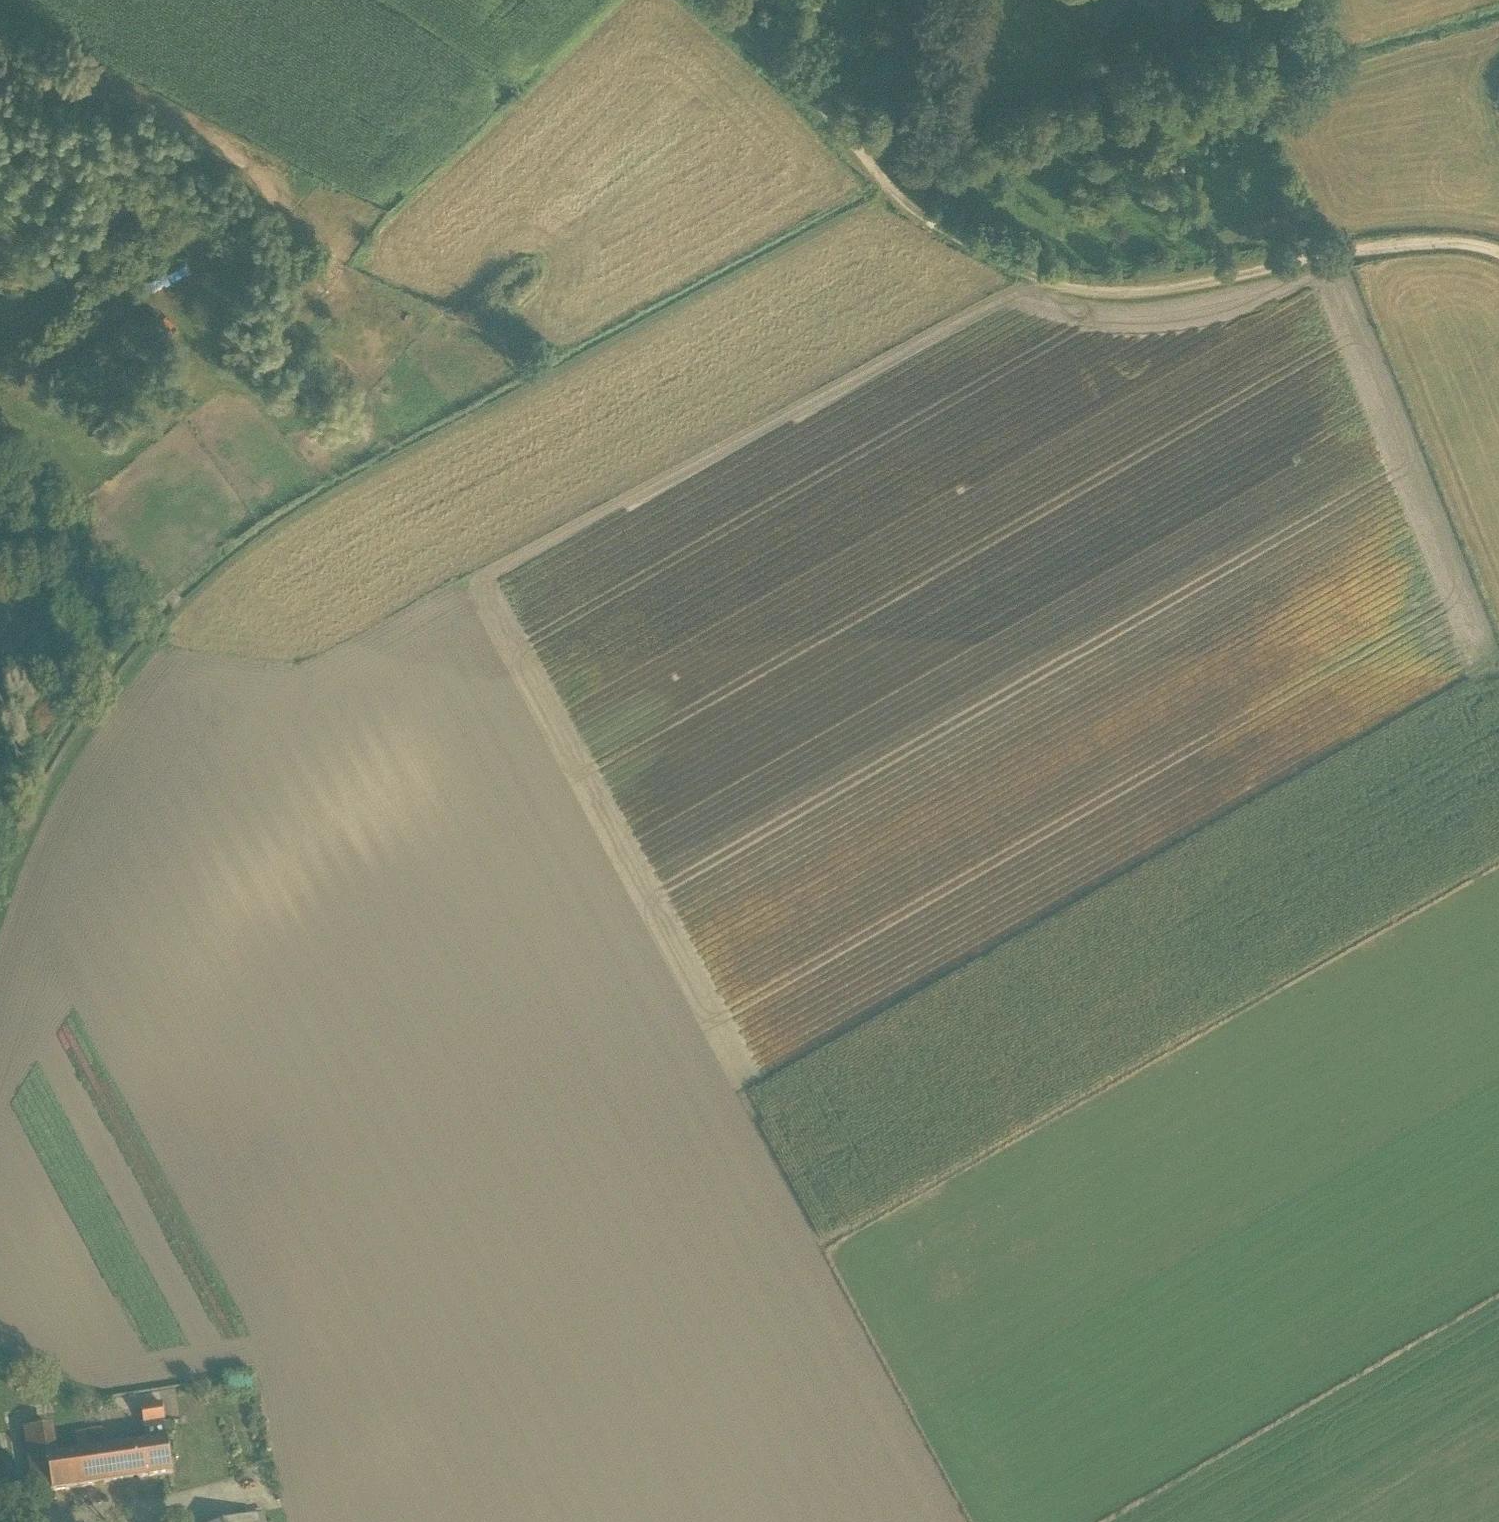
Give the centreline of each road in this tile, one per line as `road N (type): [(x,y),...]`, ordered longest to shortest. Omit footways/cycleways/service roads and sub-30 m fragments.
road 1 (track): [(890,187),(951,239),(1035,276),(1100,290),(1366,251),(1440,245),(1498,255)]
road 2 (track): [(714,0),(890,187)]

